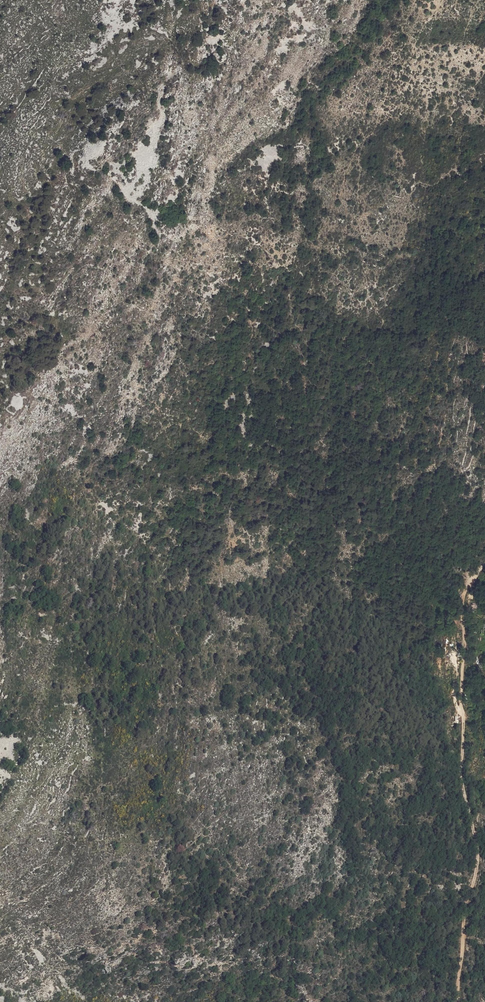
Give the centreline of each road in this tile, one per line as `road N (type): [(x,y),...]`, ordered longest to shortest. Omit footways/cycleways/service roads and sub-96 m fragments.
road 1 (track): [(484,565),(461,603),(461,776),(477,858),(459,1001)]

